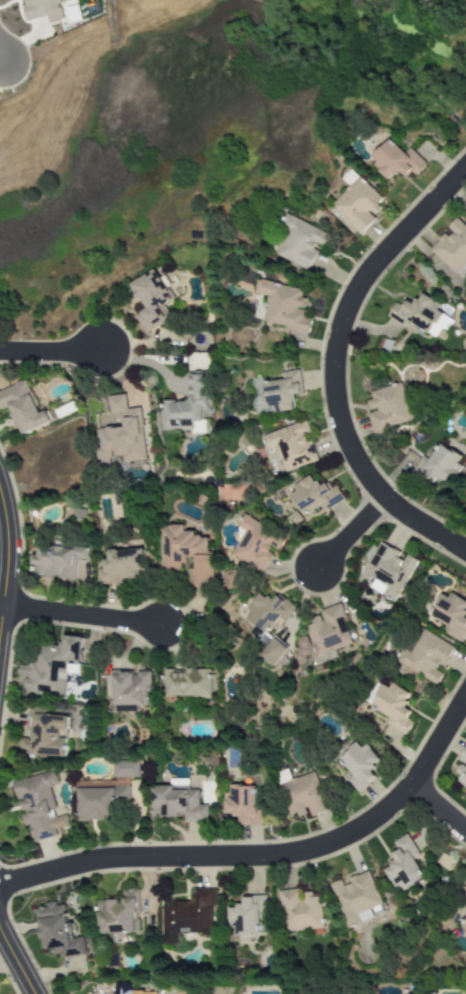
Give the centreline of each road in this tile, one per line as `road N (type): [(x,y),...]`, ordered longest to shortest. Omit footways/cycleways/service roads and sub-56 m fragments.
road 1 (residential): [(0,888),(91,863),(292,854),(339,840),(407,788),(465,690)]
road 2 (residential): [(465,168),(358,285),(344,311),(334,386),(343,438),(383,498),(465,551)]
road 3 (residential): [(0,655),(9,579),(0,485)]
road 4 (residential): [(6,608),(166,627)]

